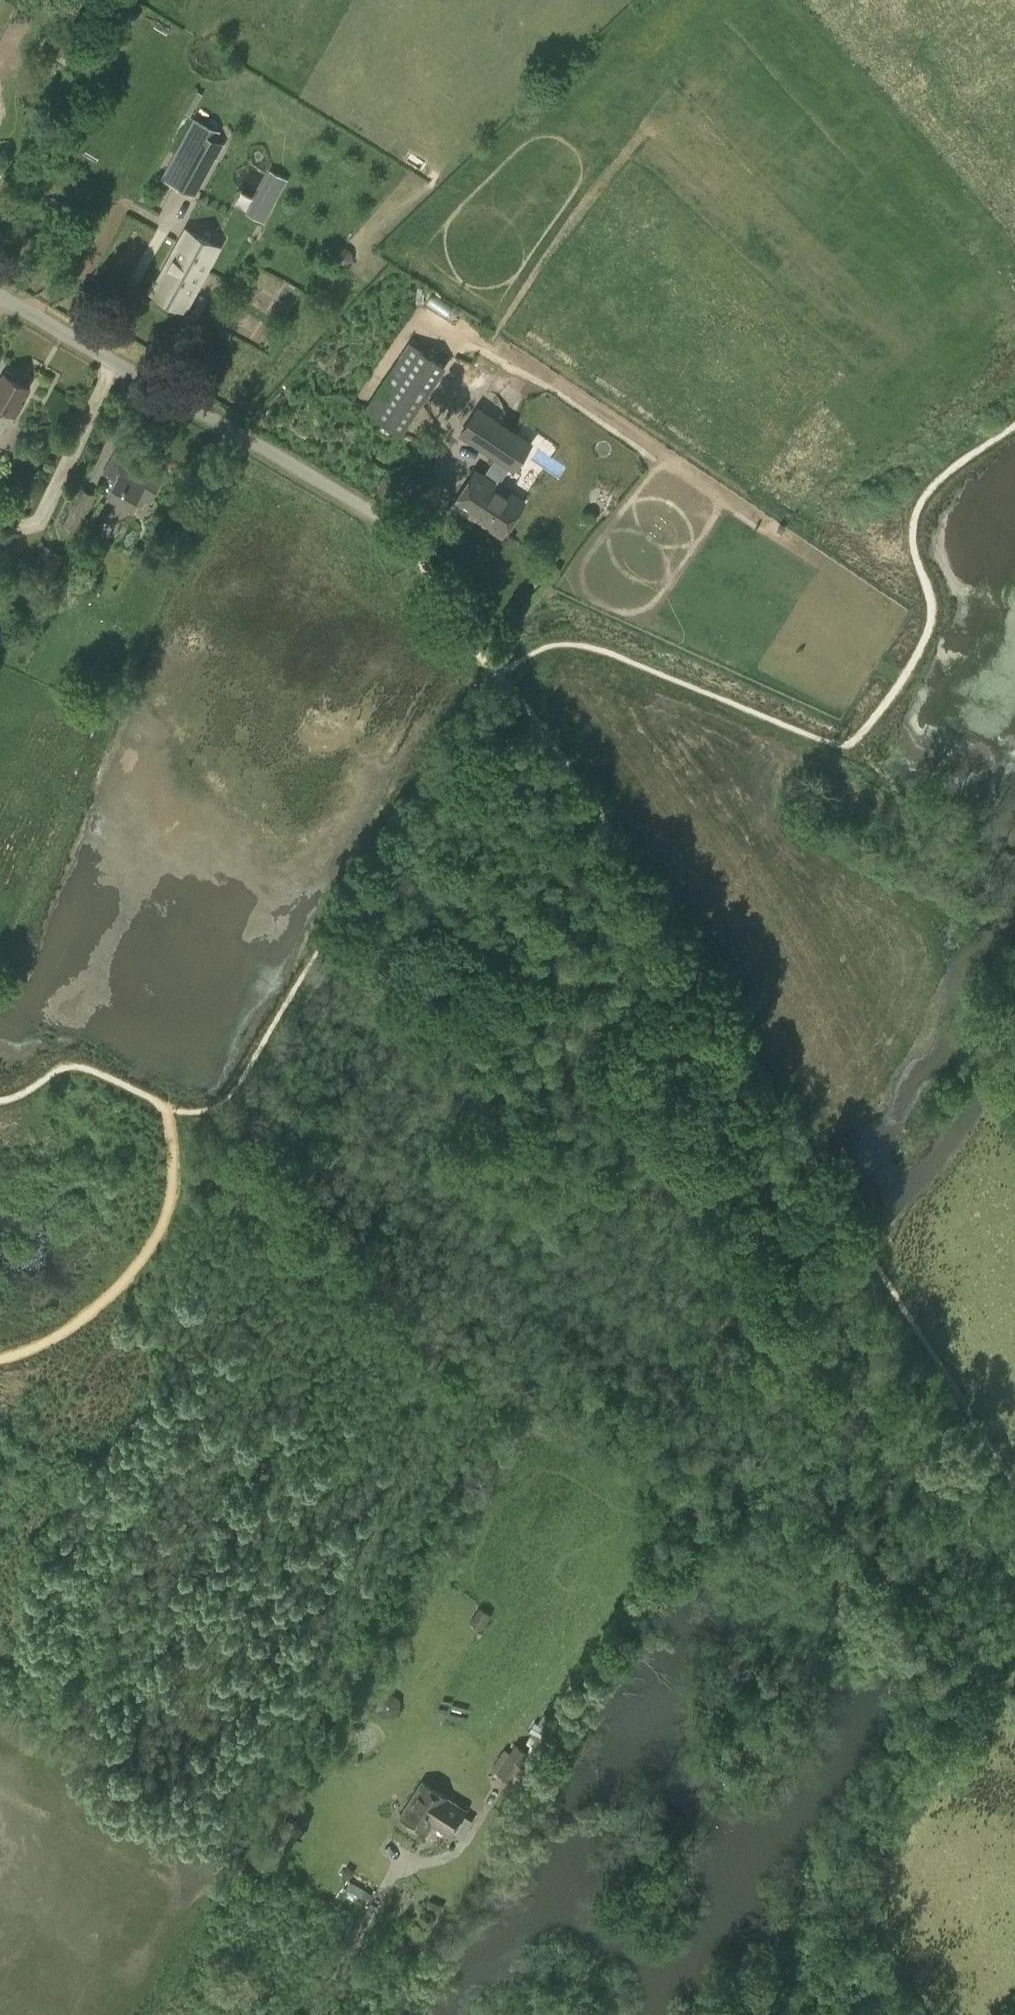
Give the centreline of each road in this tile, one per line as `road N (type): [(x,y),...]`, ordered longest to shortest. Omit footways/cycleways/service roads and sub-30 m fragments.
road 1 (unclassified): [(390,527),(0,304)]
road 2 (track): [(497,671),(472,648),(406,537),(390,527)]

